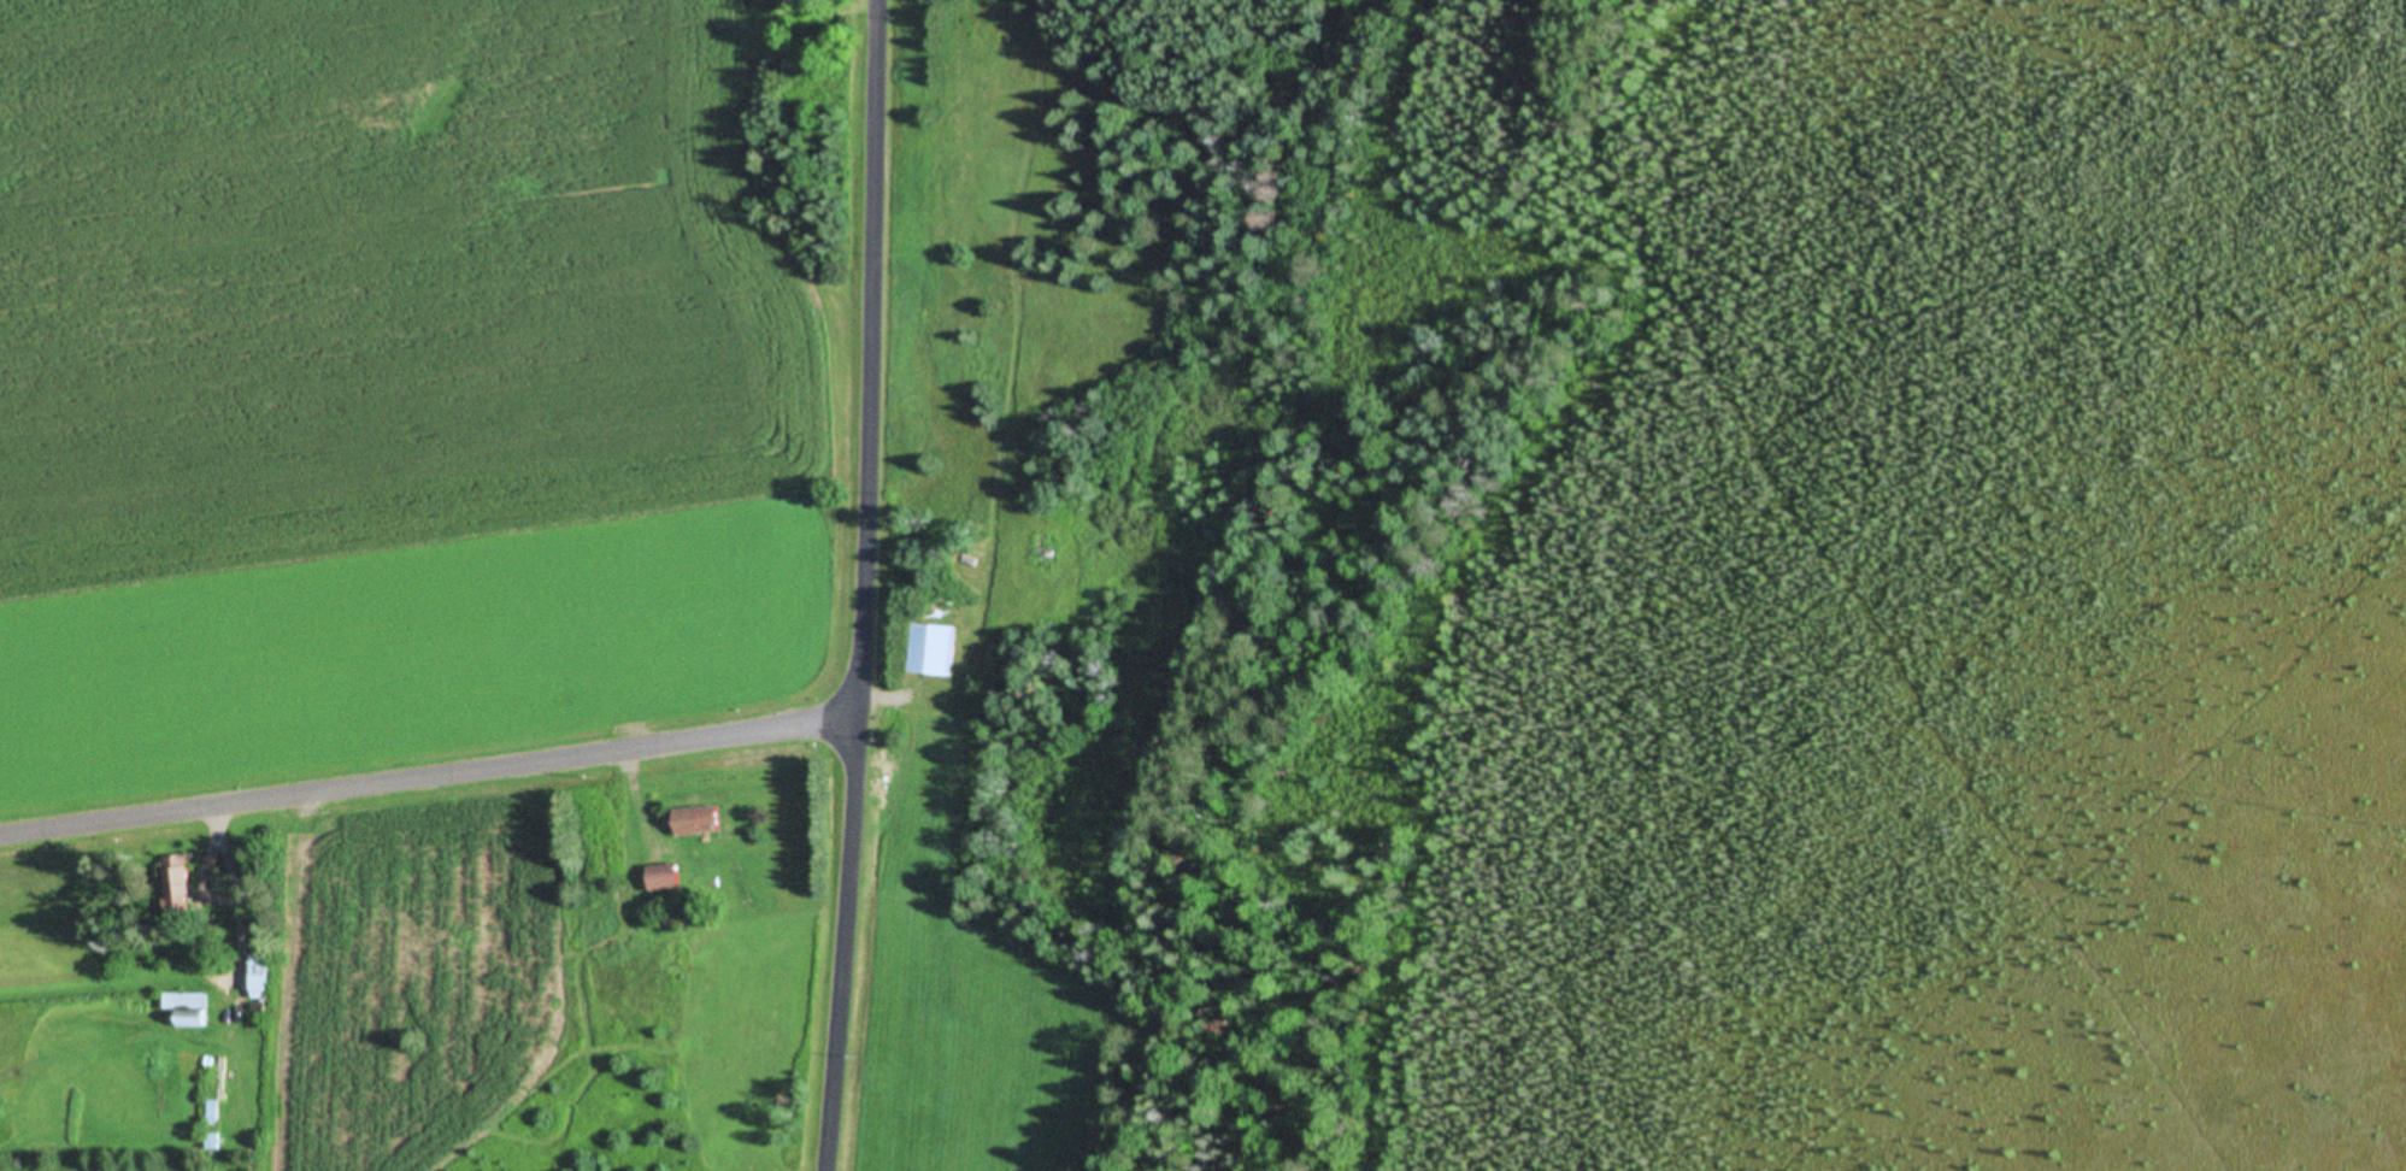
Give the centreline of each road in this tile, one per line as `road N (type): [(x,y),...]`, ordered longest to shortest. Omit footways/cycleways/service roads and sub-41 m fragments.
road 1 (residential): [(893,0),(839,1170)]
road 2 (residential): [(0,859),(863,740)]

